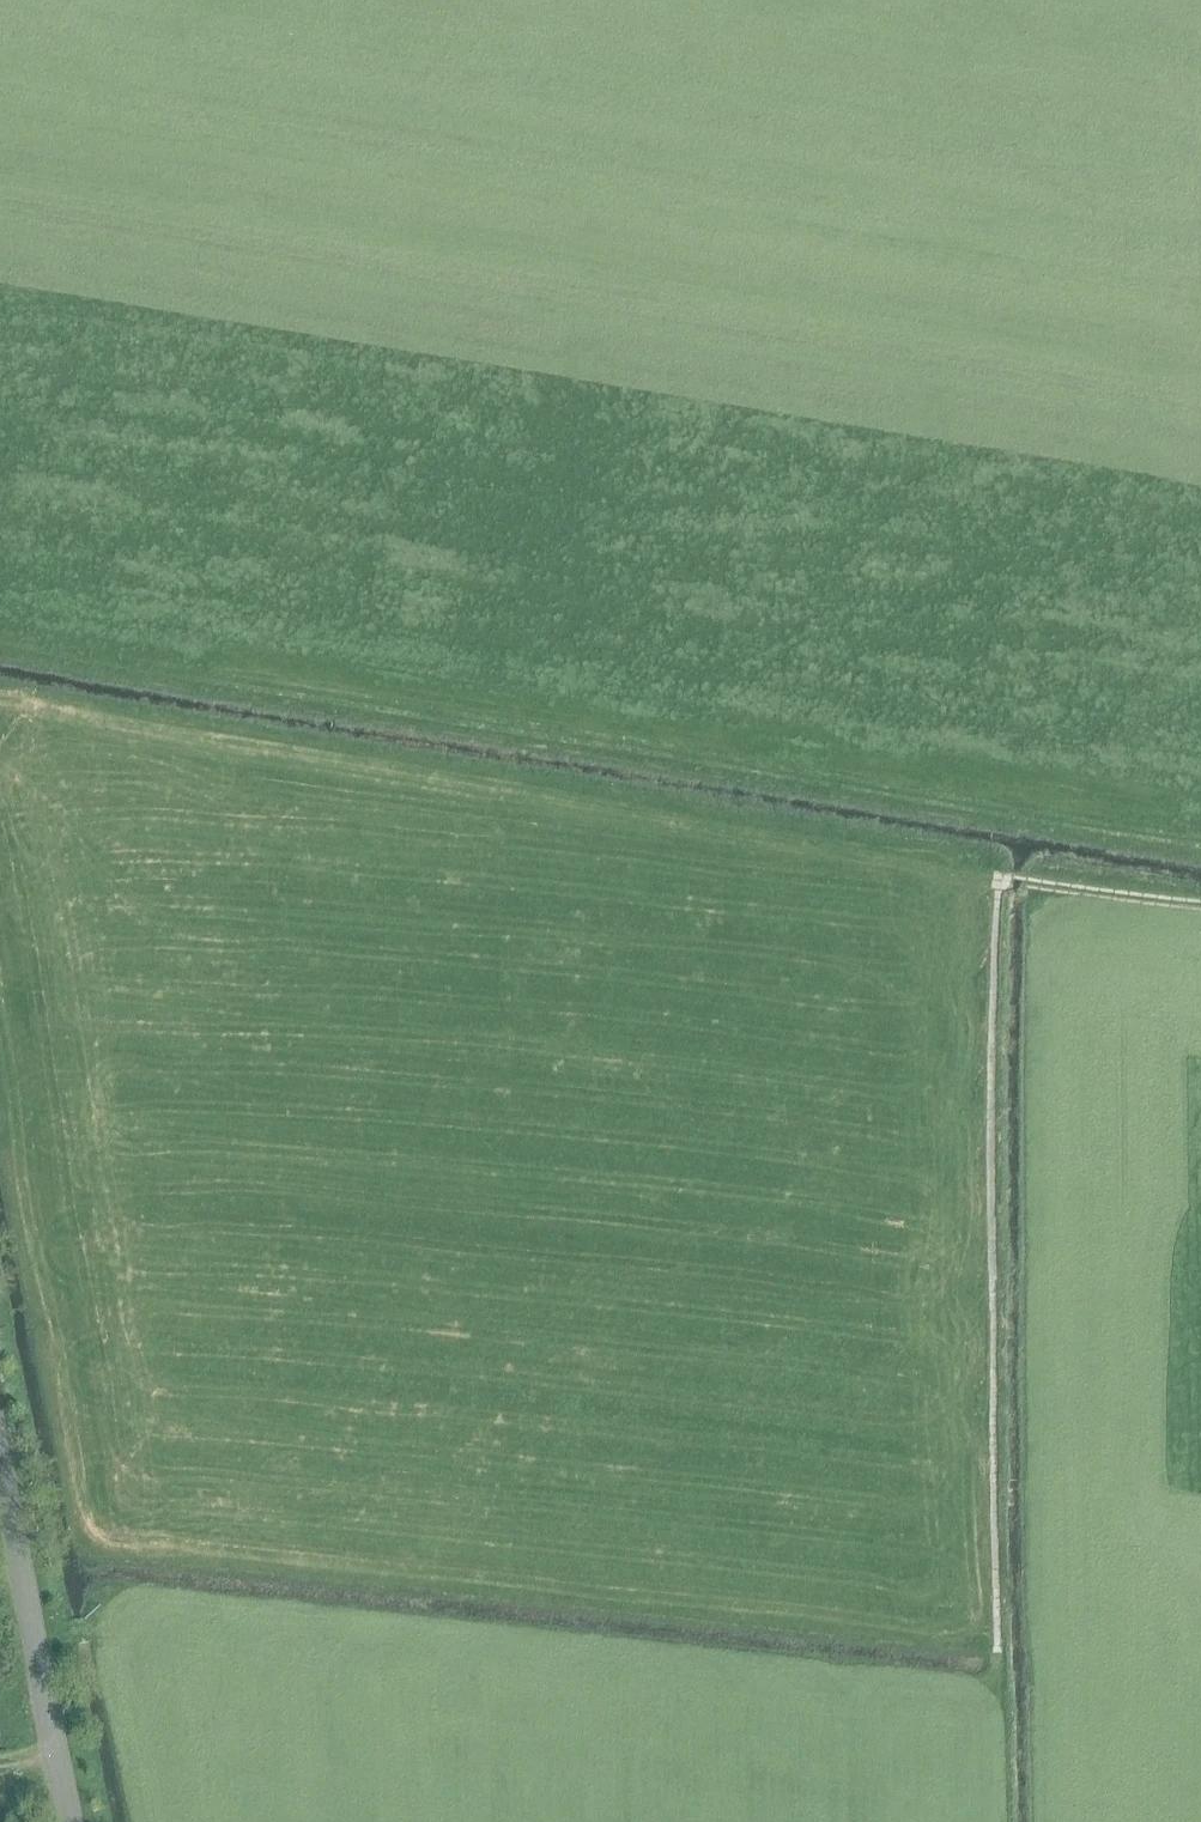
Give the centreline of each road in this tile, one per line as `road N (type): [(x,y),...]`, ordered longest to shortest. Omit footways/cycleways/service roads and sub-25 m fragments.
road 1 (unclassified): [(78,1821),(0,1402)]

